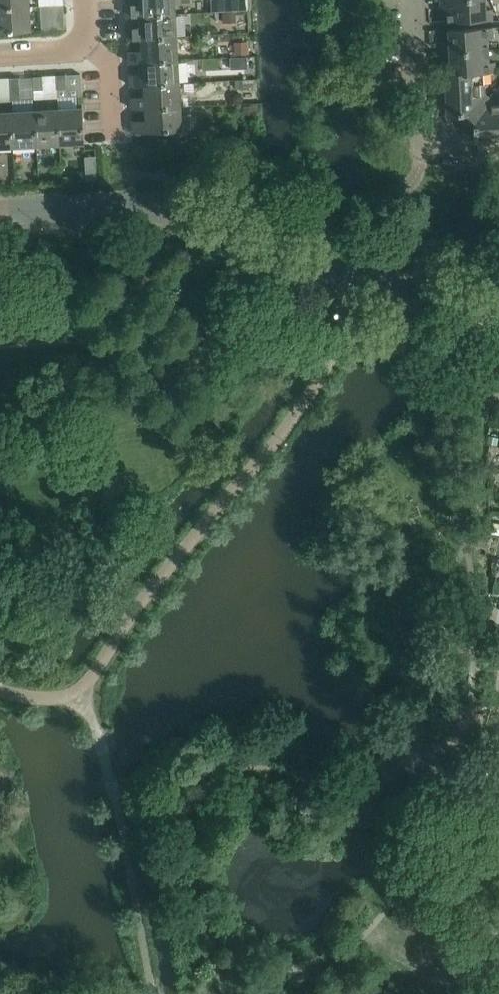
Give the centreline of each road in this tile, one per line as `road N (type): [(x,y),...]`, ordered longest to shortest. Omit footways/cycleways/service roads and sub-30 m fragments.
road 1 (unclassified): [(0,212),(188,213),(306,264),(498,307)]
road 2 (residential): [(498,162),(423,146),(417,0)]

